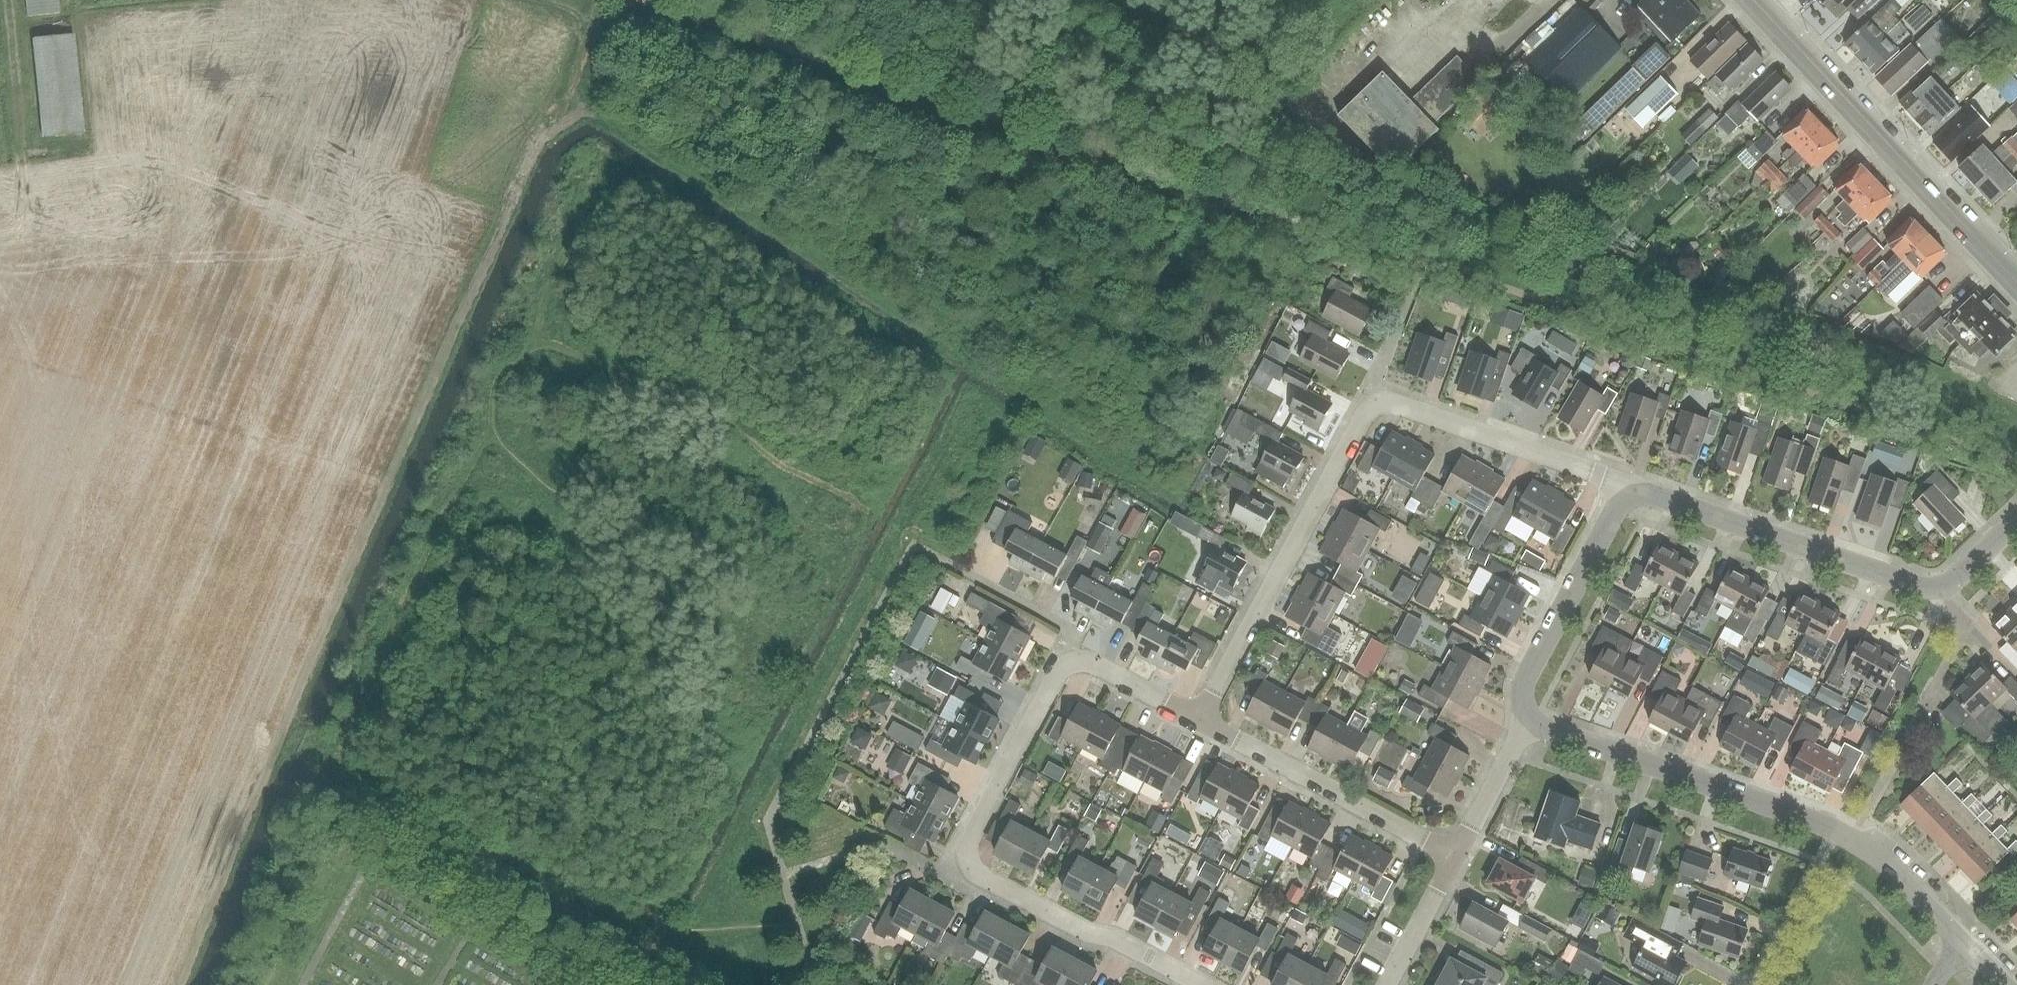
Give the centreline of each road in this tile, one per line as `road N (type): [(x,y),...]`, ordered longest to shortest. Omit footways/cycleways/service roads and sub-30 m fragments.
road 1 (unclassified): [(1199,721),(1088,662),(1063,666),(971,833),(966,856),(987,881),(1200,984)]
road 2 (unclassified): [(1199,721),(1357,425),(1375,406),(1405,407),(1626,485)]
road 3 (unclassified): [(1961,934),(1872,852),(1827,825),(1547,732),(1528,717)]
road 4 (unclassified): [(1626,485),(1916,587),(1941,586),(1964,571),(2016,518)]
road 5 (tertiary): [(2016,282),(1753,0)]
road 6 (unclassified): [(1454,858),(1199,721)]
road 7 (unclassified): [(1528,717),(1521,702),(1529,667),(1626,485)]
road 8 (unclassified): [(1454,858),(1528,717)]
road 9 (unclassified): [(1387,984),(1454,858)]

